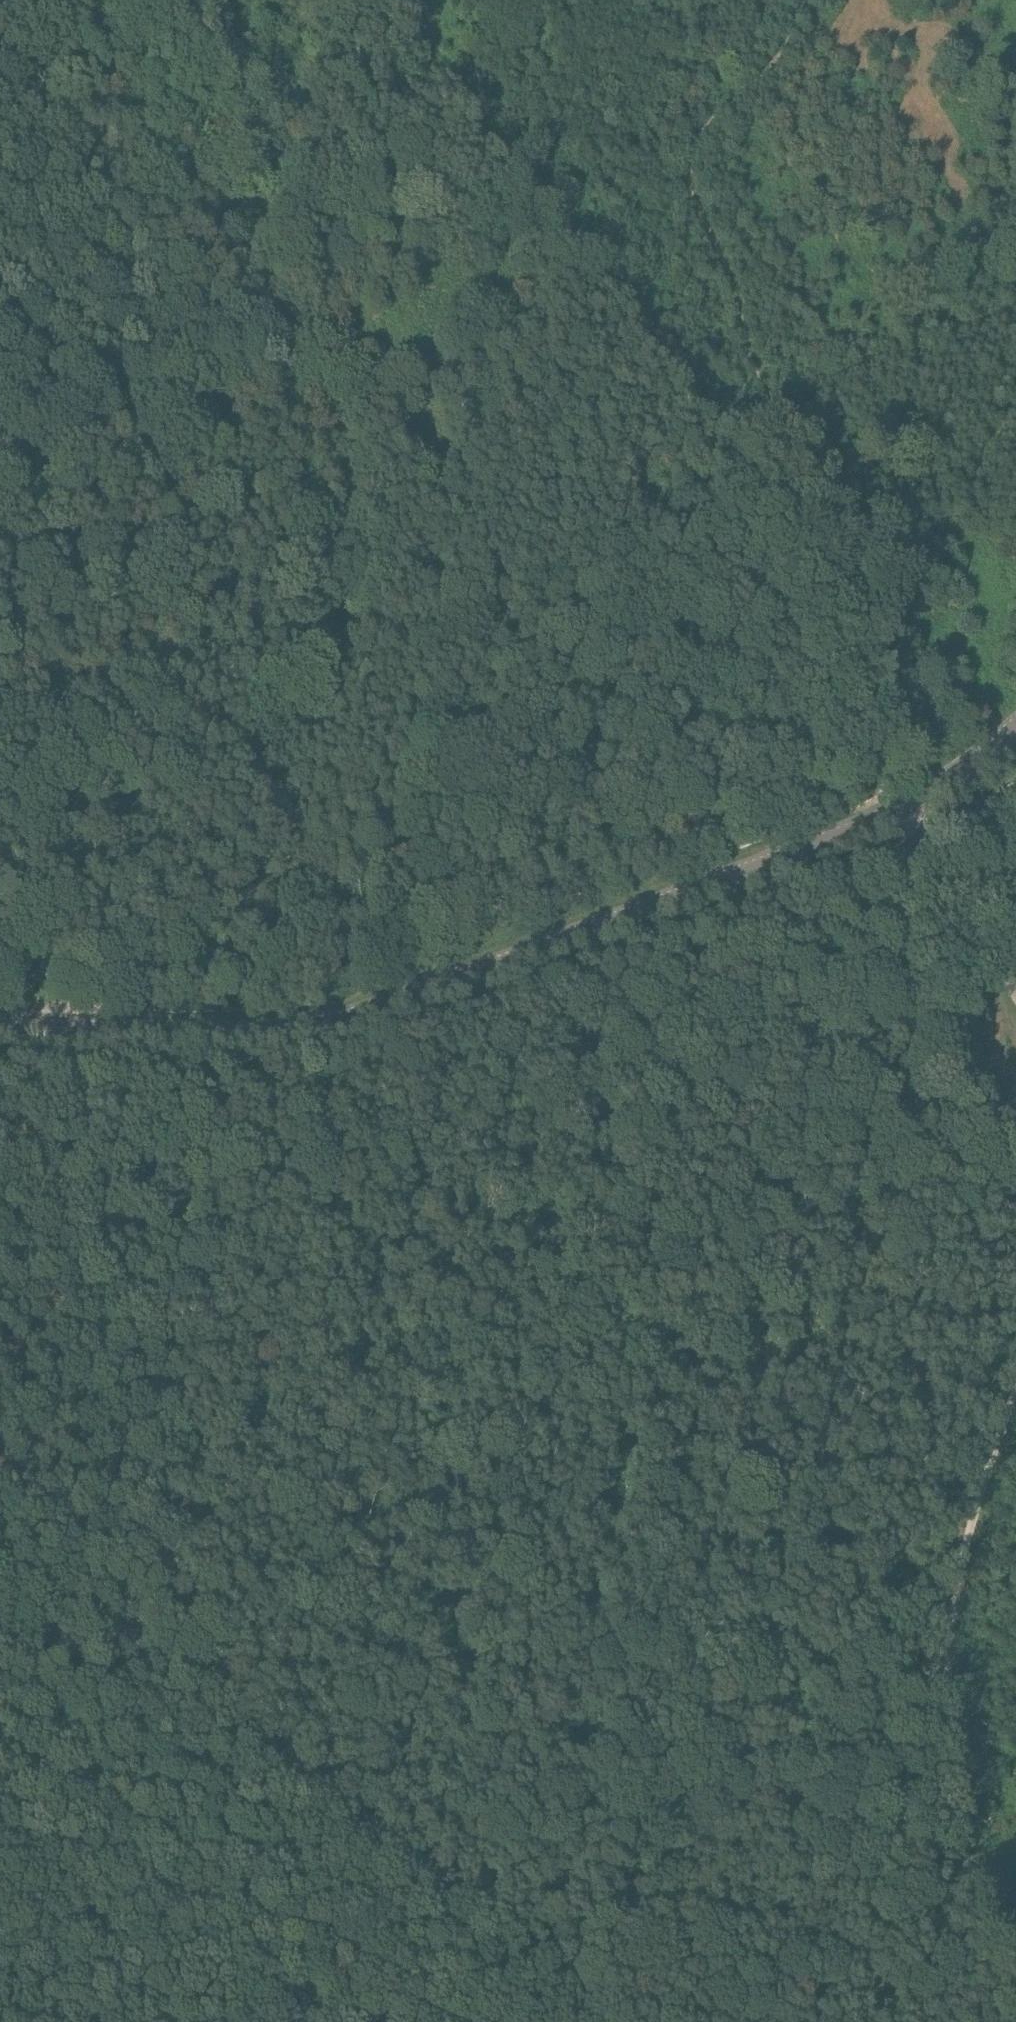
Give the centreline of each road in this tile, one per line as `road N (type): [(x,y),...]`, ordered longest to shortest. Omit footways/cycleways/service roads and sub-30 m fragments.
road 1 (track): [(78,1028),(88,998),(192,963),(286,871),(295,755),(341,650),(343,499),(255,286),(115,116),(0,19)]
road 2 (tertiary): [(0,1025),(226,1033),(347,1018),(849,831),(954,775),(1015,726)]
road 3 (track): [(1011,2021),(963,1831),(948,1671),(967,1539),(1015,1391)]
road 4 (track): [(777,429),(692,167),(703,130),(770,70),(803,0)]
road 5 (track): [(777,429),(811,669),(825,704),(865,742),(901,806)]

